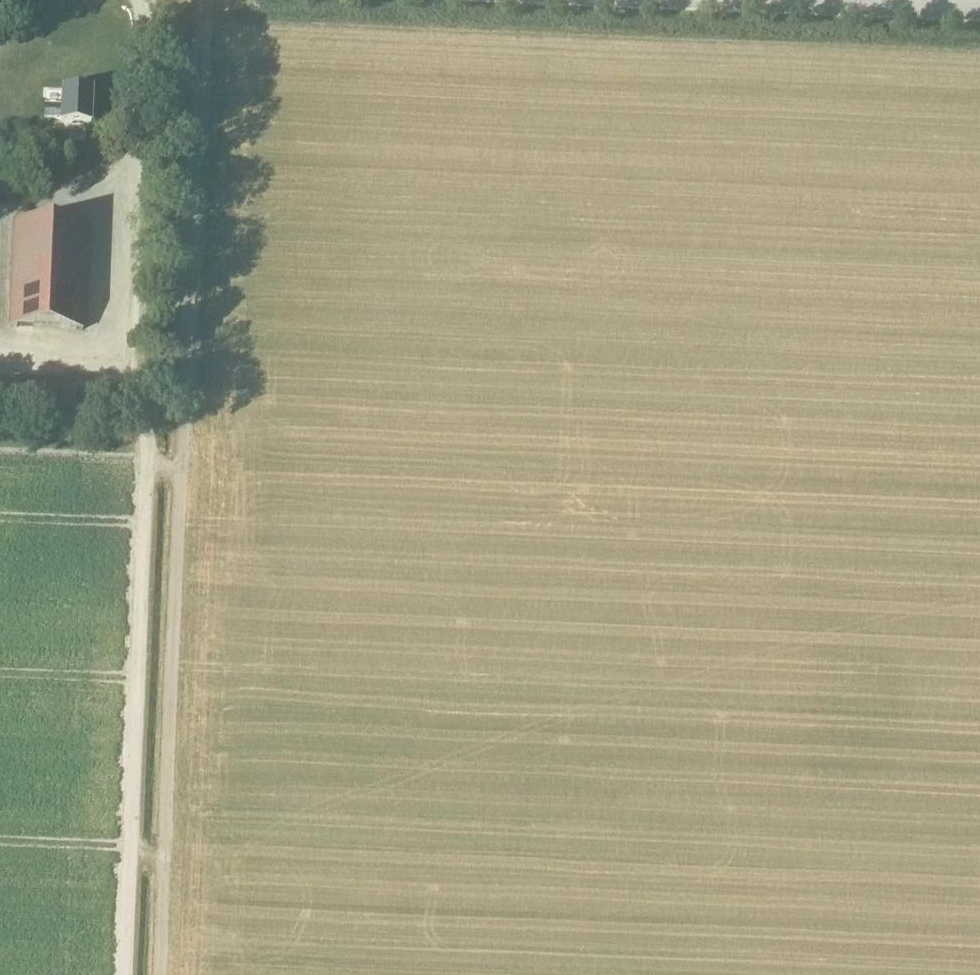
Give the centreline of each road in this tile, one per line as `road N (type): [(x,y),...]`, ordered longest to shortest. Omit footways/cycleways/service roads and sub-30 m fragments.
road 1 (unclassified): [(718,0),(979,11)]

